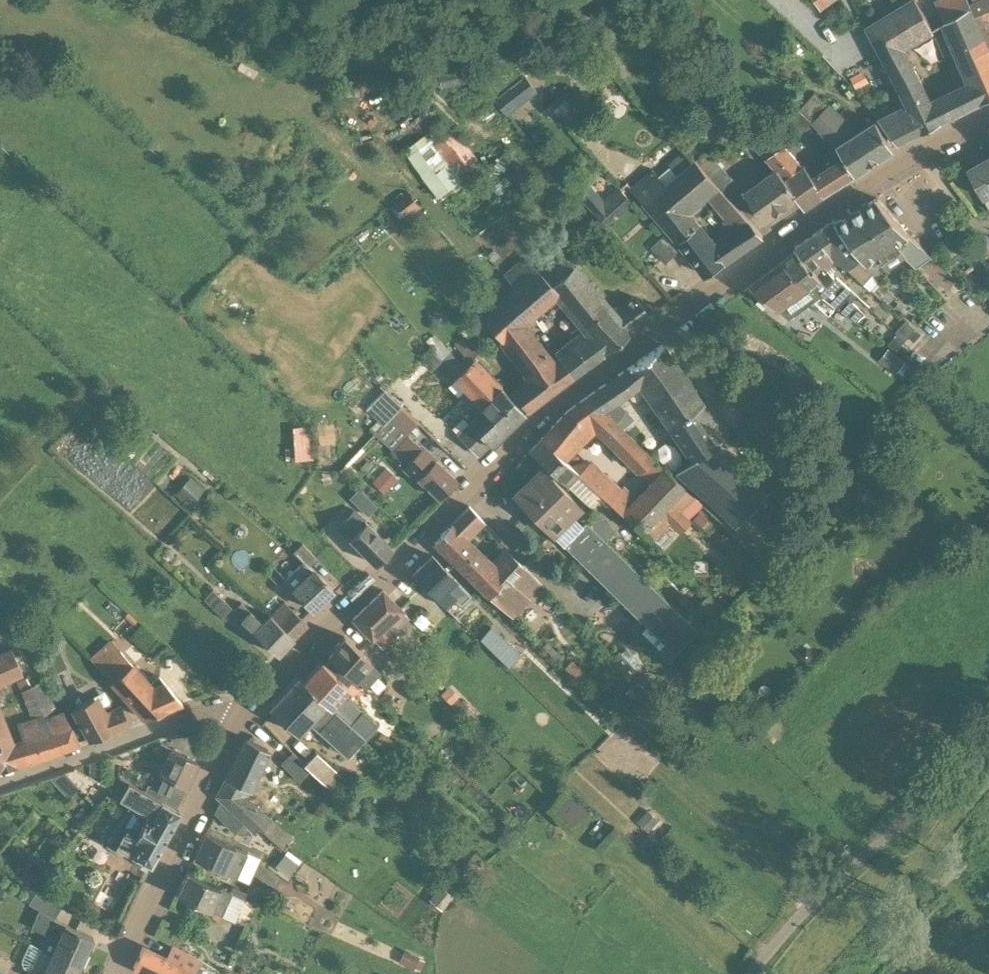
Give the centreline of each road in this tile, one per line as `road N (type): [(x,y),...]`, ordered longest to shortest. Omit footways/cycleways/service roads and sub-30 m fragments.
road 1 (tertiary): [(237,719),(260,687),(547,411),(822,214),(988,115)]
road 2 (track): [(578,0),(435,54),(376,65),(322,59),(191,0)]
road 3 (unclassified): [(753,973),(801,917),(988,740)]
road 4 (tertiary): [(117,973),(237,719)]
road 5 (residential): [(237,719),(204,711),(0,782)]

